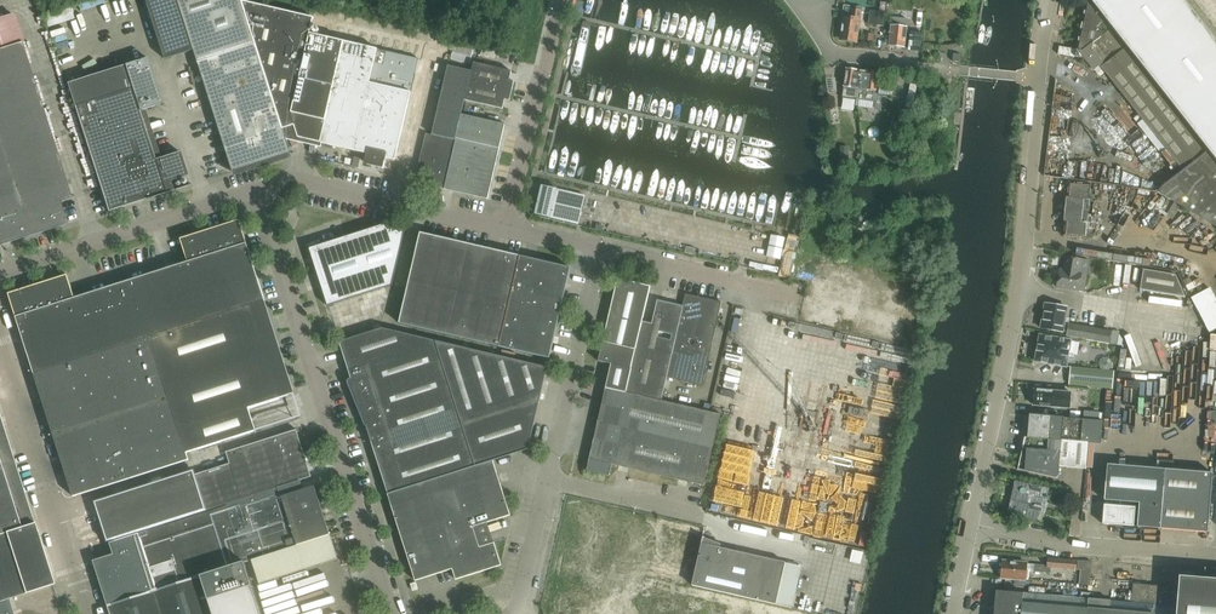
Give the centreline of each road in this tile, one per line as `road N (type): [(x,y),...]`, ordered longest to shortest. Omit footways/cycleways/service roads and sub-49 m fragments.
road 1 (unclassified): [(970,523),(1019,291),(1037,78)]
road 2 (unclassified): [(391,613),(259,190)]
road 3 (unclassified): [(88,613),(0,332)]
road 4 (unclassified): [(259,190),(0,274)]
road 5 (unclassified): [(506,227),(293,180),(259,190)]
road 6 (unclassified): [(970,523),(1061,543),(1215,558)]
road 7 (unclassified): [(548,483),(601,251)]
road 8 (unclassified): [(506,227),(562,0)]
road 9 (unclassified): [(801,296),(601,251)]
road 10 (unclassified): [(959,70),(829,58),(812,22)]
road 11 (unclassified): [(684,514),(548,483)]
road 12 (unclassified): [(519,613),(548,483)]

